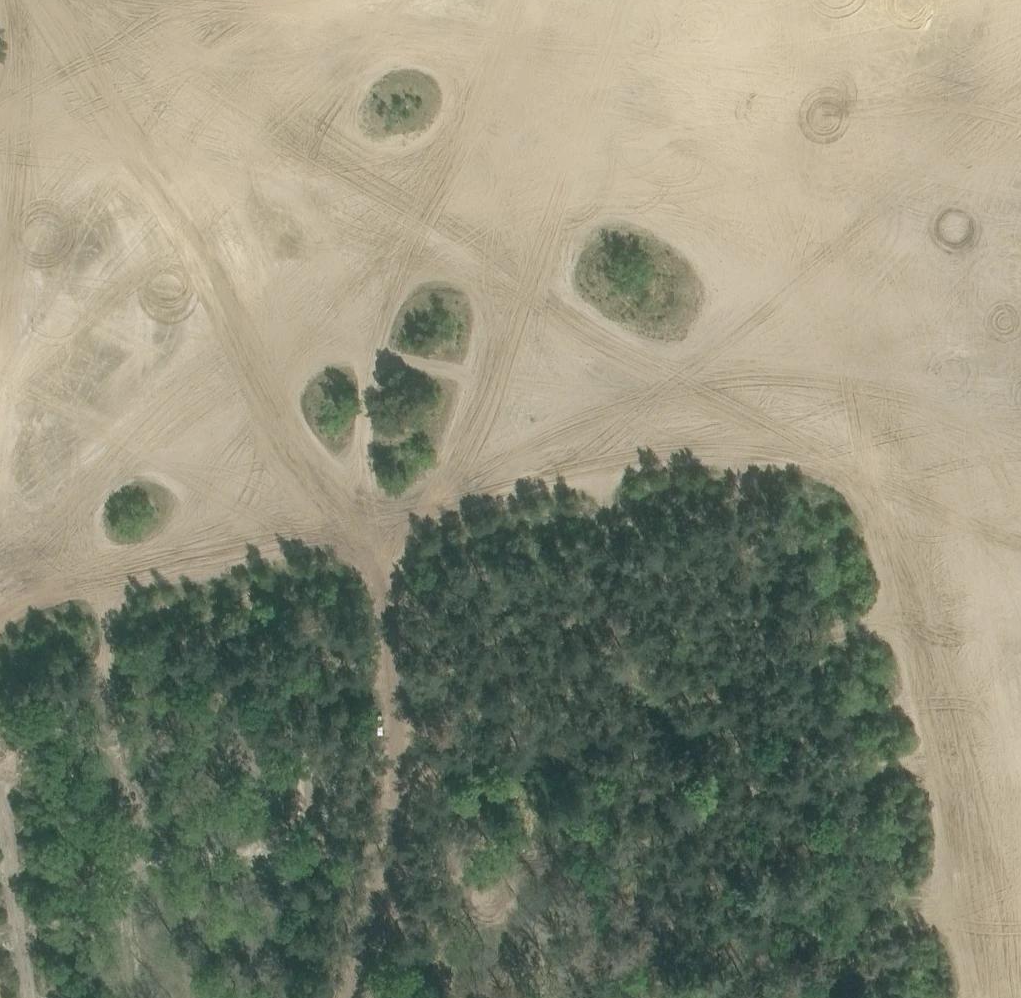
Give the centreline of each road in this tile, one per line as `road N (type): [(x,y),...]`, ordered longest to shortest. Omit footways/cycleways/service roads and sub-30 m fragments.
road 1 (track): [(1020,468),(755,424),(532,297),(180,180),(0,167)]
road 2 (track): [(997,997),(890,446)]
road 3 (track): [(33,0),(84,169),(425,0)]
road 4 (track): [(216,103),(282,0)]

